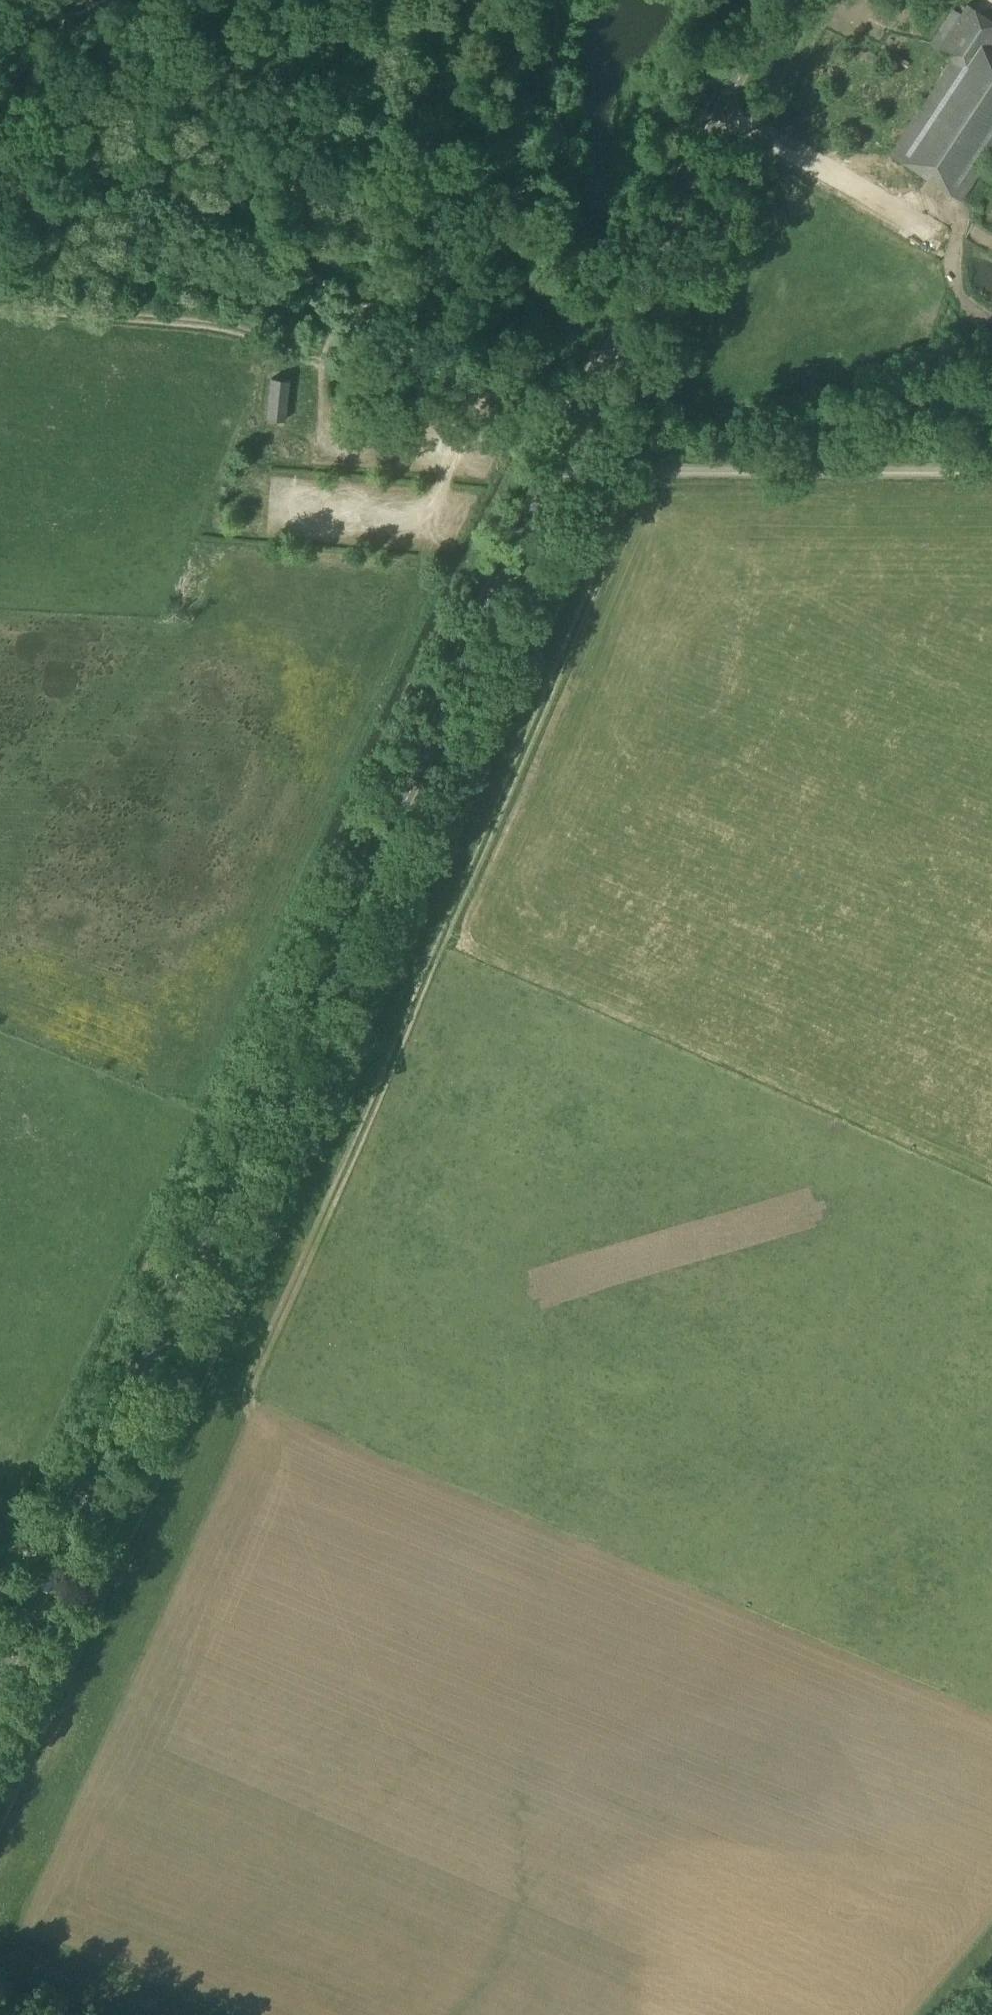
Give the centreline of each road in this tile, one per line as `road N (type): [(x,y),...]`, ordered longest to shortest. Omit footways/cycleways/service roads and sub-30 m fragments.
road 1 (tertiary): [(0,1670),(768,0)]
road 2 (track): [(0,309),(253,336),(356,370),(484,390)]

